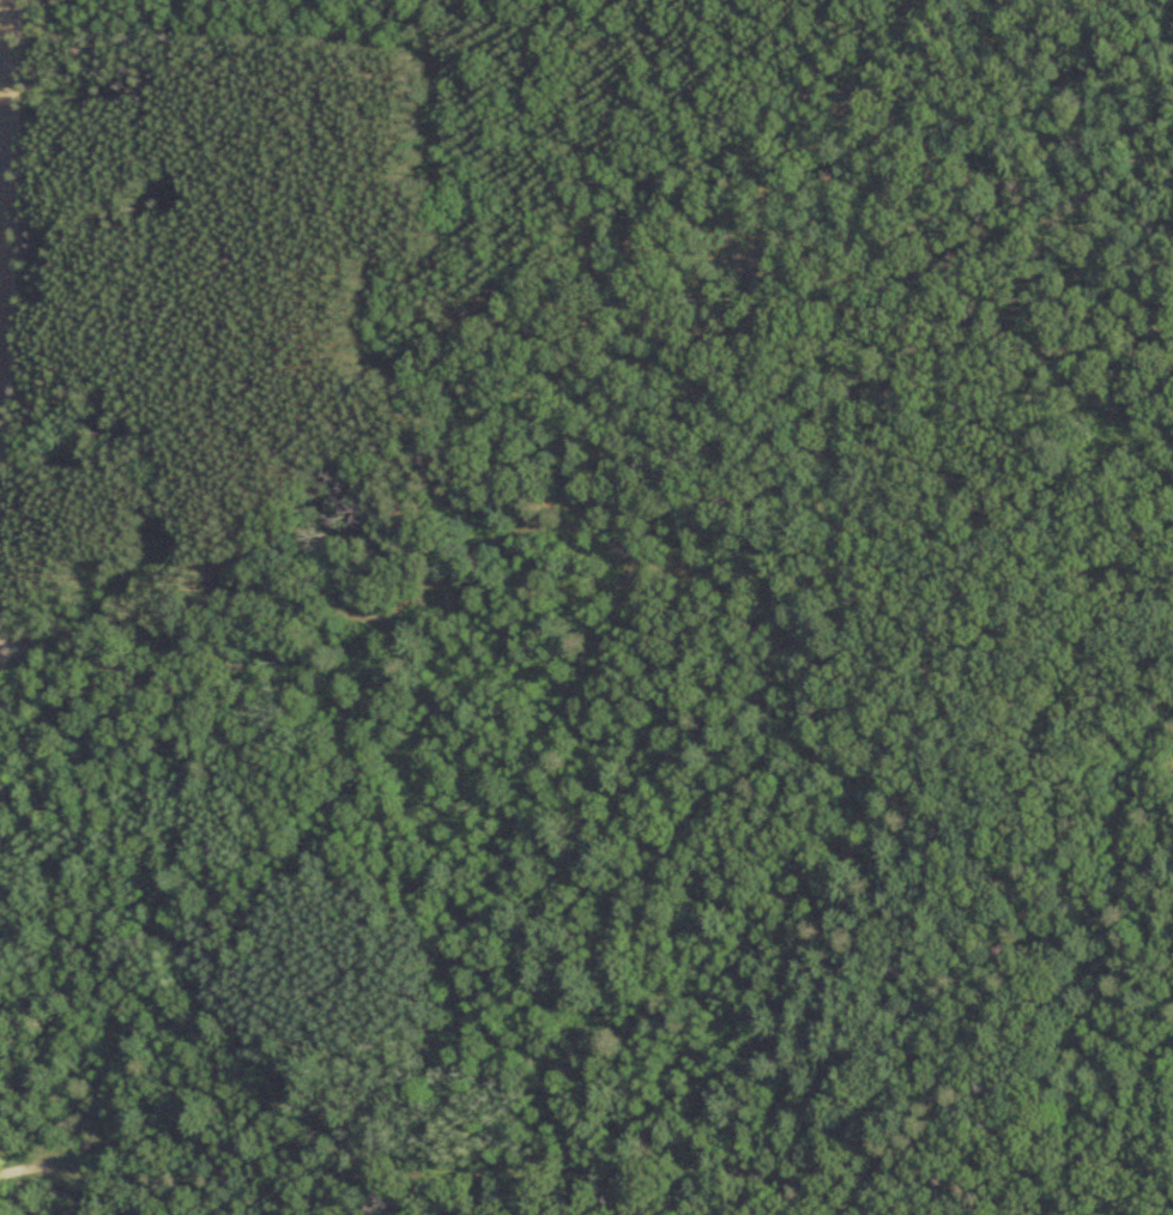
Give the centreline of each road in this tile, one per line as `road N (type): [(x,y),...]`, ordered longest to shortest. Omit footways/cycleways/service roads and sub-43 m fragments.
road 1 (track): [(1172,1144),(0,1165)]

